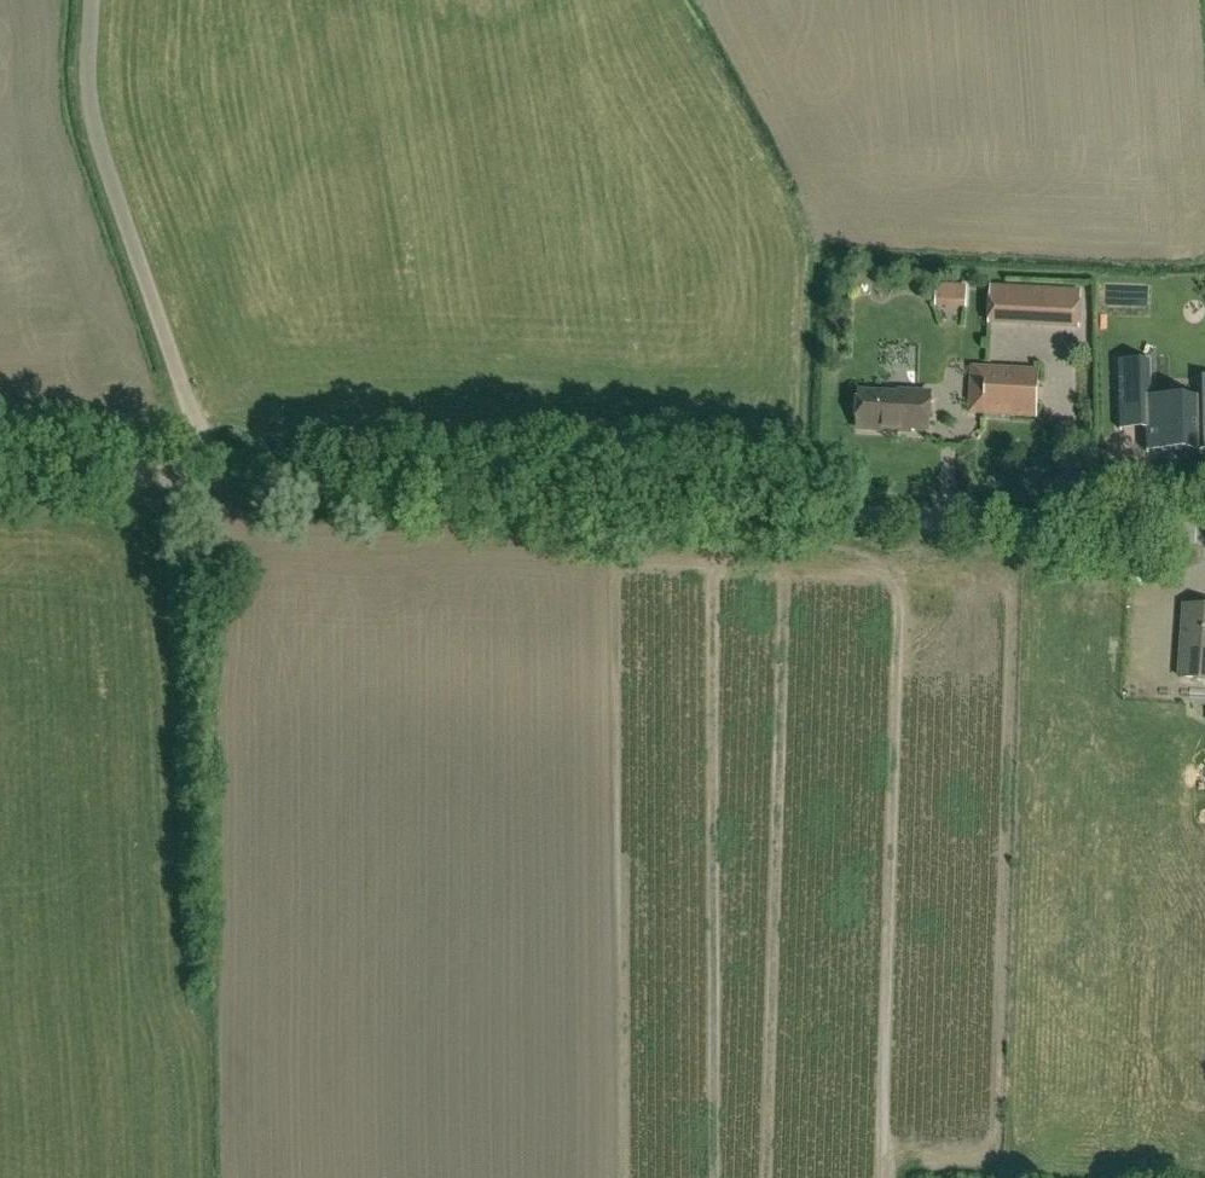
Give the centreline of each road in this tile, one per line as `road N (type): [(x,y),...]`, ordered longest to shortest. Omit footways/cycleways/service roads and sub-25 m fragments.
road 1 (unclassified): [(0,468),(819,511)]
road 2 (residential): [(1204,534),(819,511)]

